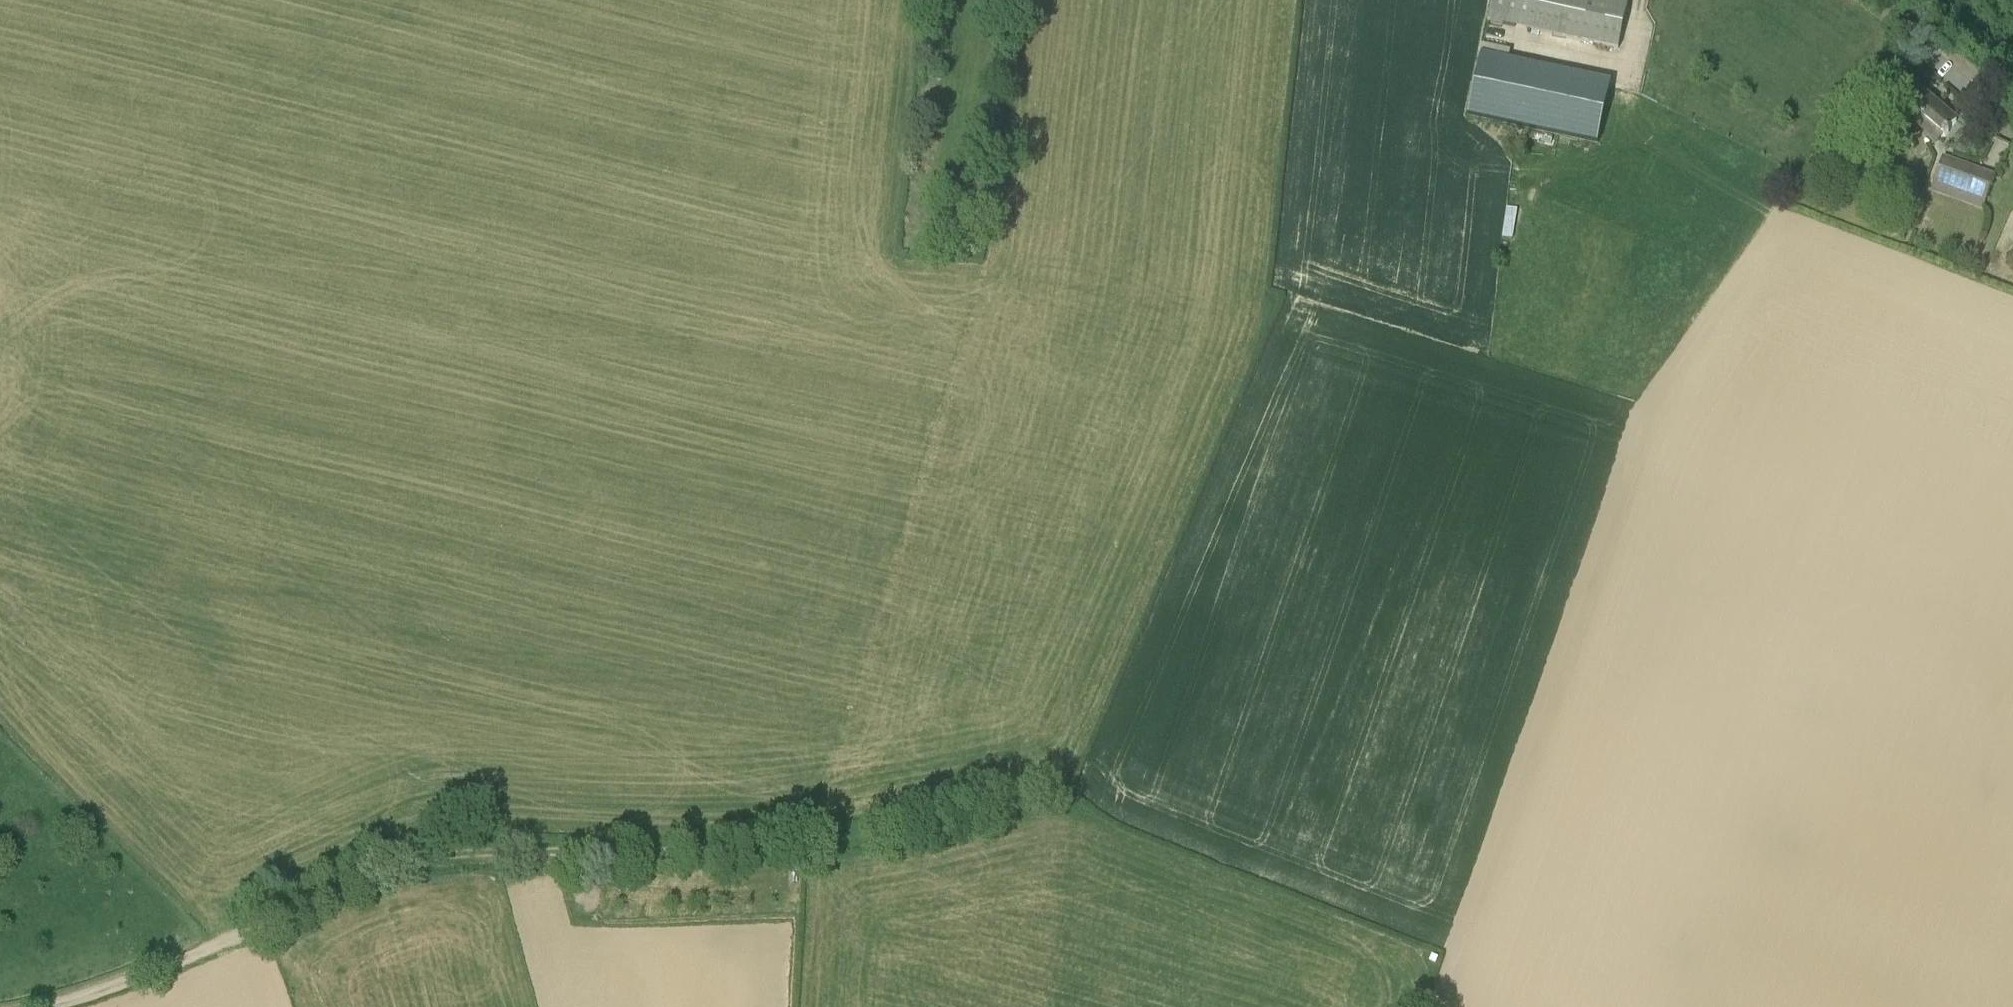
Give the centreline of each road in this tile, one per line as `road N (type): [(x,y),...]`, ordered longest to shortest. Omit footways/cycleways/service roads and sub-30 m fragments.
road 1 (track): [(1079,793),(743,848),(429,857),(184,960),(42,1006)]
road 2 (track): [(2012,113),(1890,0)]

